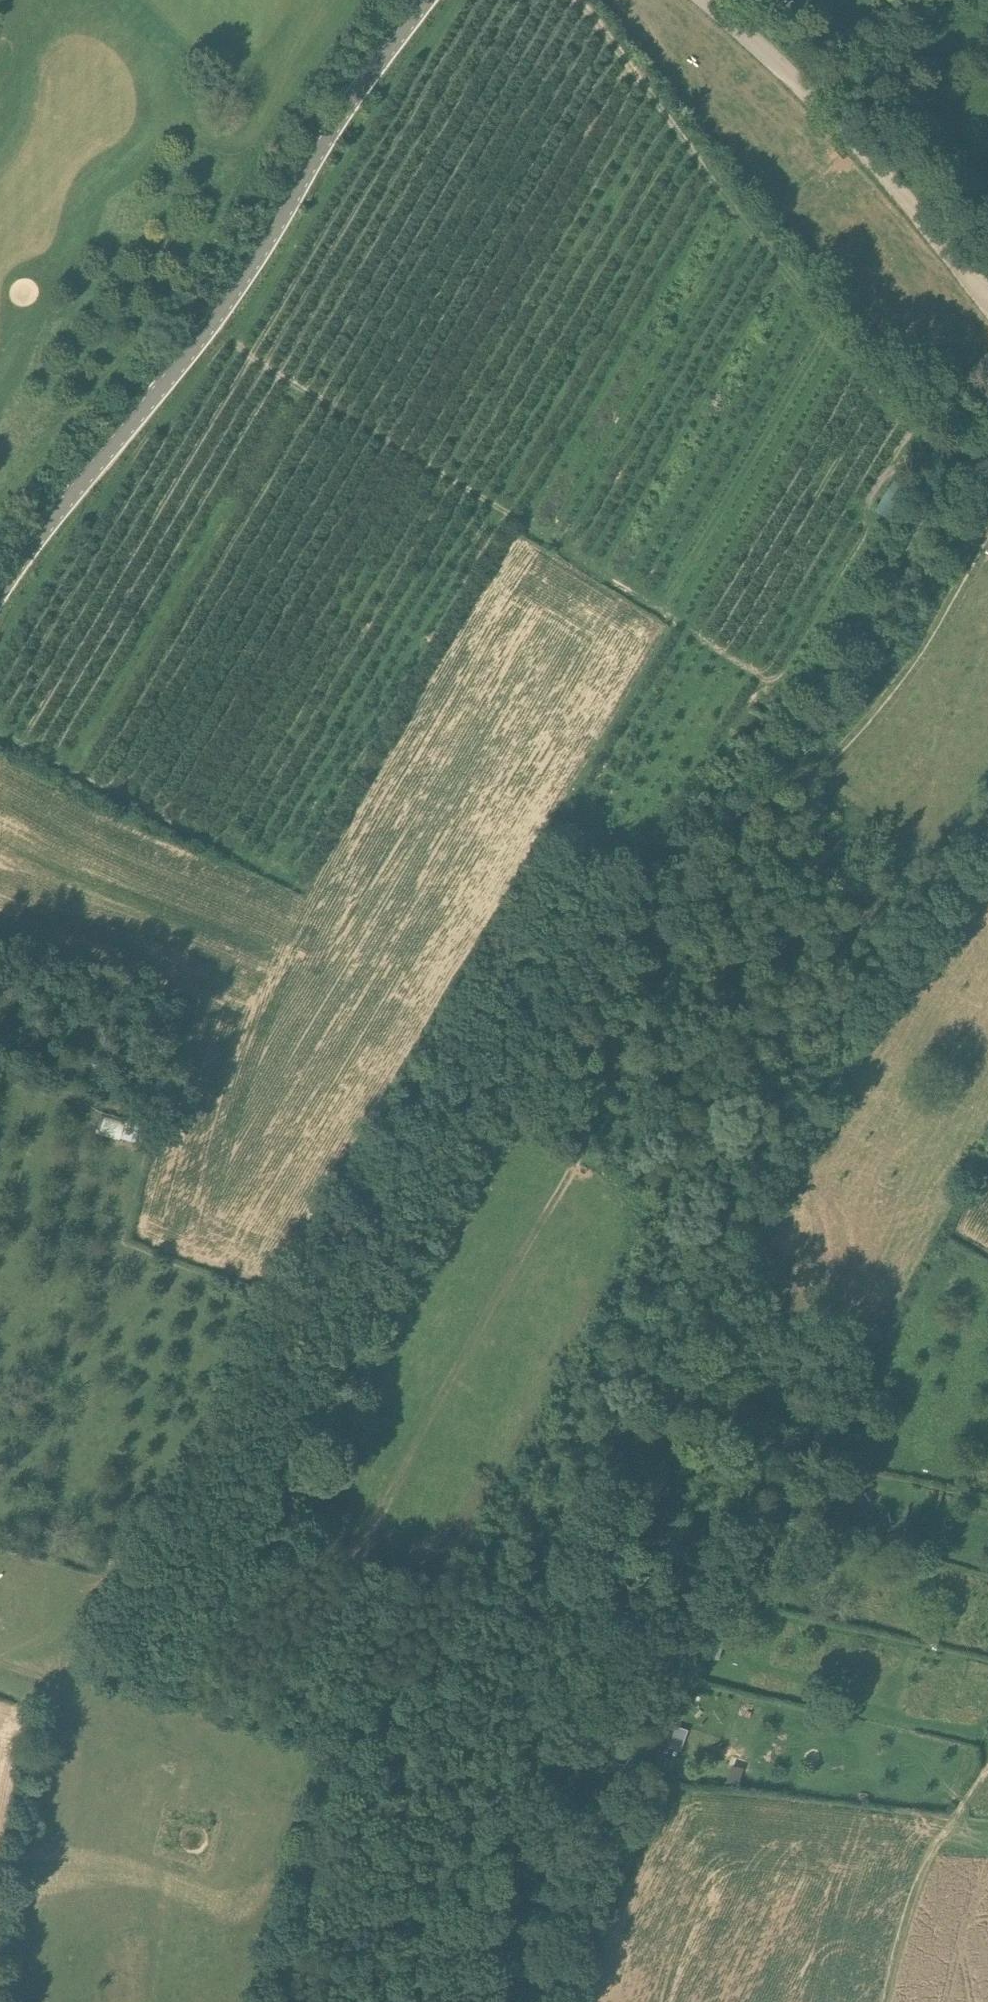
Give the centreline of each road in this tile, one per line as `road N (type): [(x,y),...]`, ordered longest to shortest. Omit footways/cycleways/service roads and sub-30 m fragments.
road 1 (tertiary): [(0,591),(226,304),(326,140),(426,0)]
road 2 (unclassified): [(987,297),(844,133),(707,0)]
road 3 (track): [(881,2001),(902,1917),(945,1830)]

